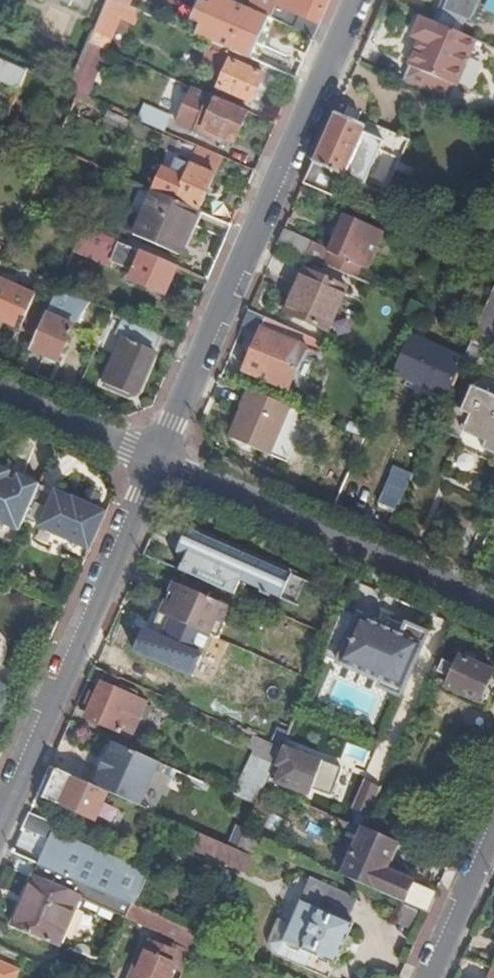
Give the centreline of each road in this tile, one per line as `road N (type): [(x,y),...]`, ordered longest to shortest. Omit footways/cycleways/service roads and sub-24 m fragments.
road 1 (residential): [(361,0),(156,459)]
road 2 (residential): [(156,459),(0,821)]
road 3 (residential): [(156,459),(493,609)]
road 4 (residential): [(0,391),(156,459)]
road 5 (residential): [(493,826),(427,977)]

